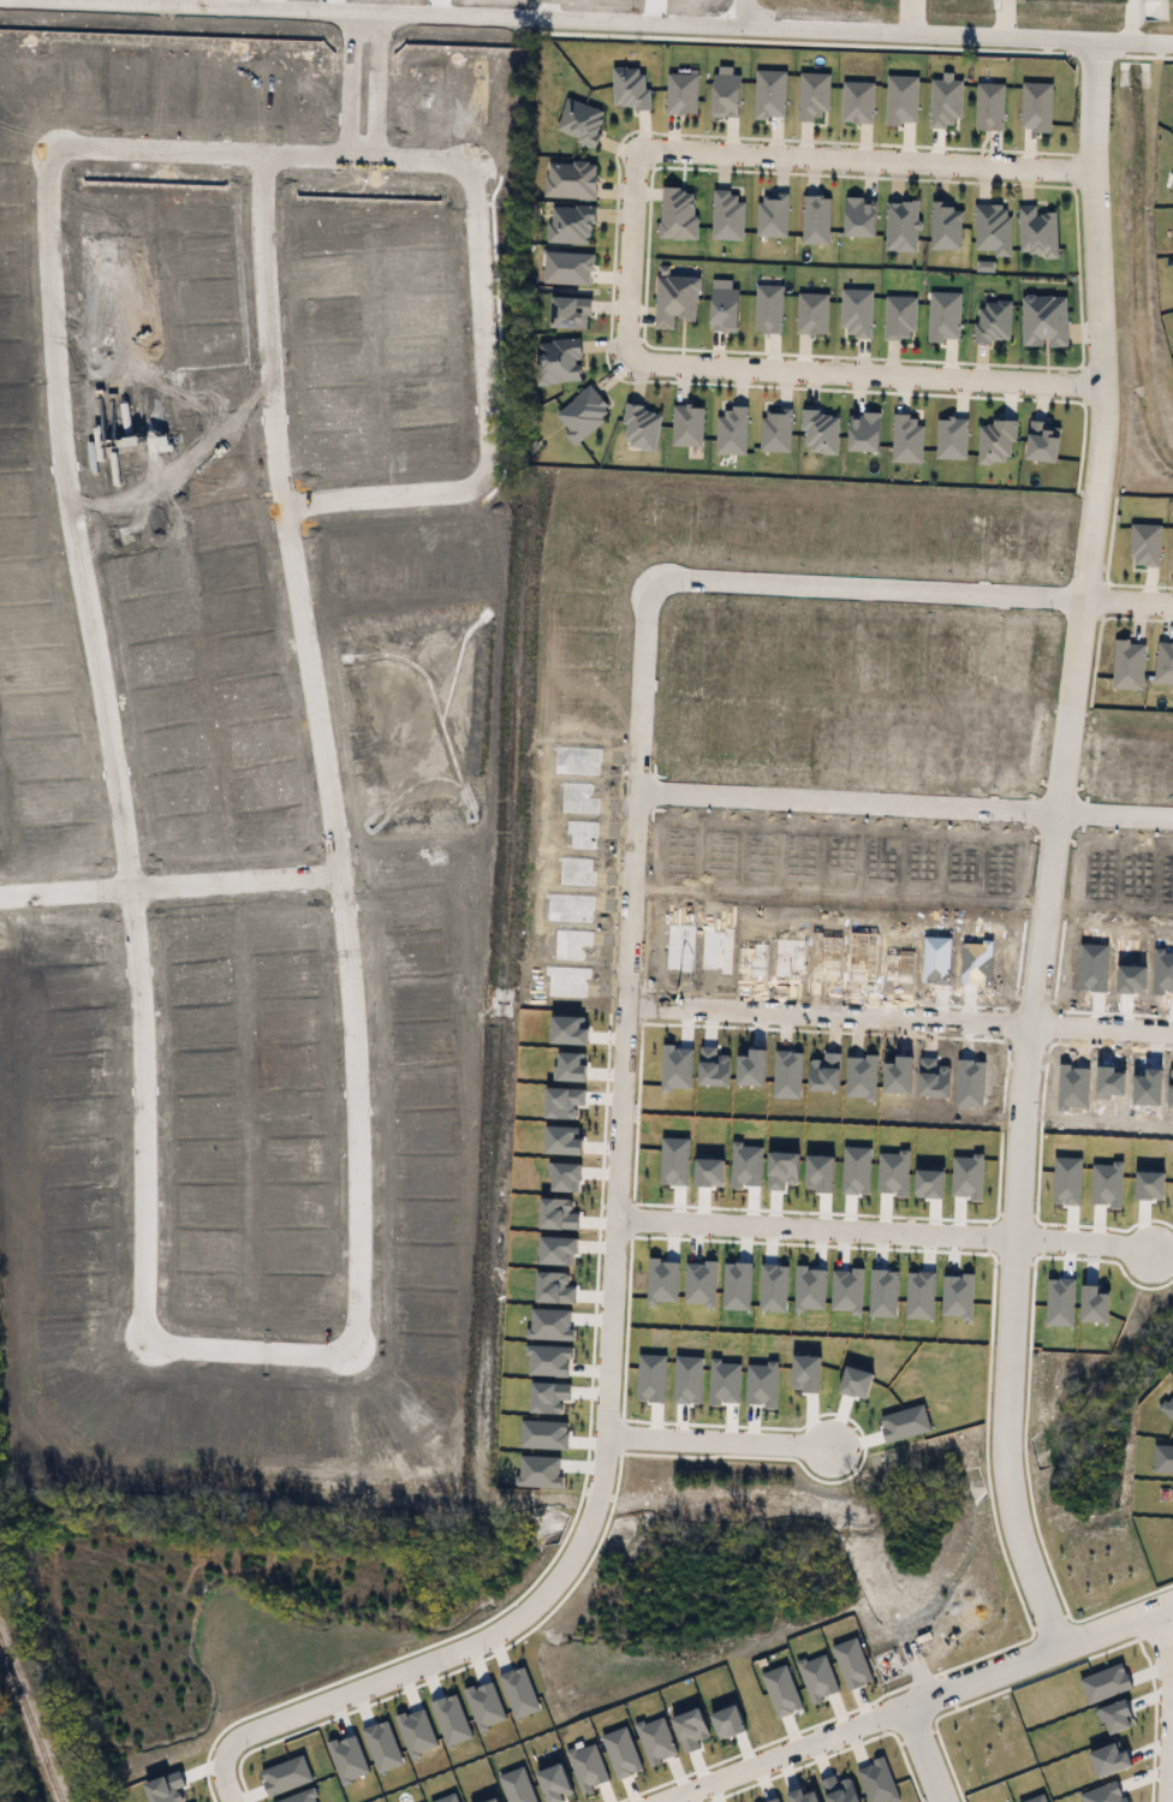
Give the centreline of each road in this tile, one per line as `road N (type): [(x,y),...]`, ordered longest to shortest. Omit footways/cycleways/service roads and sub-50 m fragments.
road 1 (residential): [(1095,37),(1102,438),(1029,1023),(1006,1428),(1012,1512),(1058,1642)]
road 2 (residential): [(224,1755),(240,1731),(504,1625),(567,1563),(593,1511),(605,1437),(643,606),(654,584)]
road 3 (residential): [(357,1361),(362,1110),(349,952),(264,323),(258,150)]
road 4 (residential): [(48,144),(65,515),(120,795),(129,886),(143,1345)]
road 5 (residential): [(1172,39),(199,0)]
road 6 (residential): [(1104,385),(642,364),(625,337),(630,251)]
road 7 (residential): [(648,1801),(1172,1599)]
road 8 (residential): [(630,251),(635,167),(641,151),(657,145),(1094,171)]
road 9 (residential): [(626,1001),(1172,1028)]
road 10 (residential): [(635,787),(1172,812)]
road 11 (residential): [(617,1215),(1107,1243),(1151,1255)]
road 12 (residential): [(654,584),(703,575),(1172,598)]
road 13 (residential): [(481,163),(373,150),(48,144)]
road 14 (residential): [(0,892),(339,876)]
road 15 (residential): [(492,487),(481,163)]
road 16 (residential): [(605,1437),(829,1447)]
road 17 (residential): [(143,1345),(357,1361)]
road 18 (residential): [(287,510),(492,487)]
road 19 (residential): [(1150,1607),(1168,1679),(1166,1801)]
road 20 (residential): [(350,10),(347,150)]
road 21 (residential): [(373,150),(376,11)]

